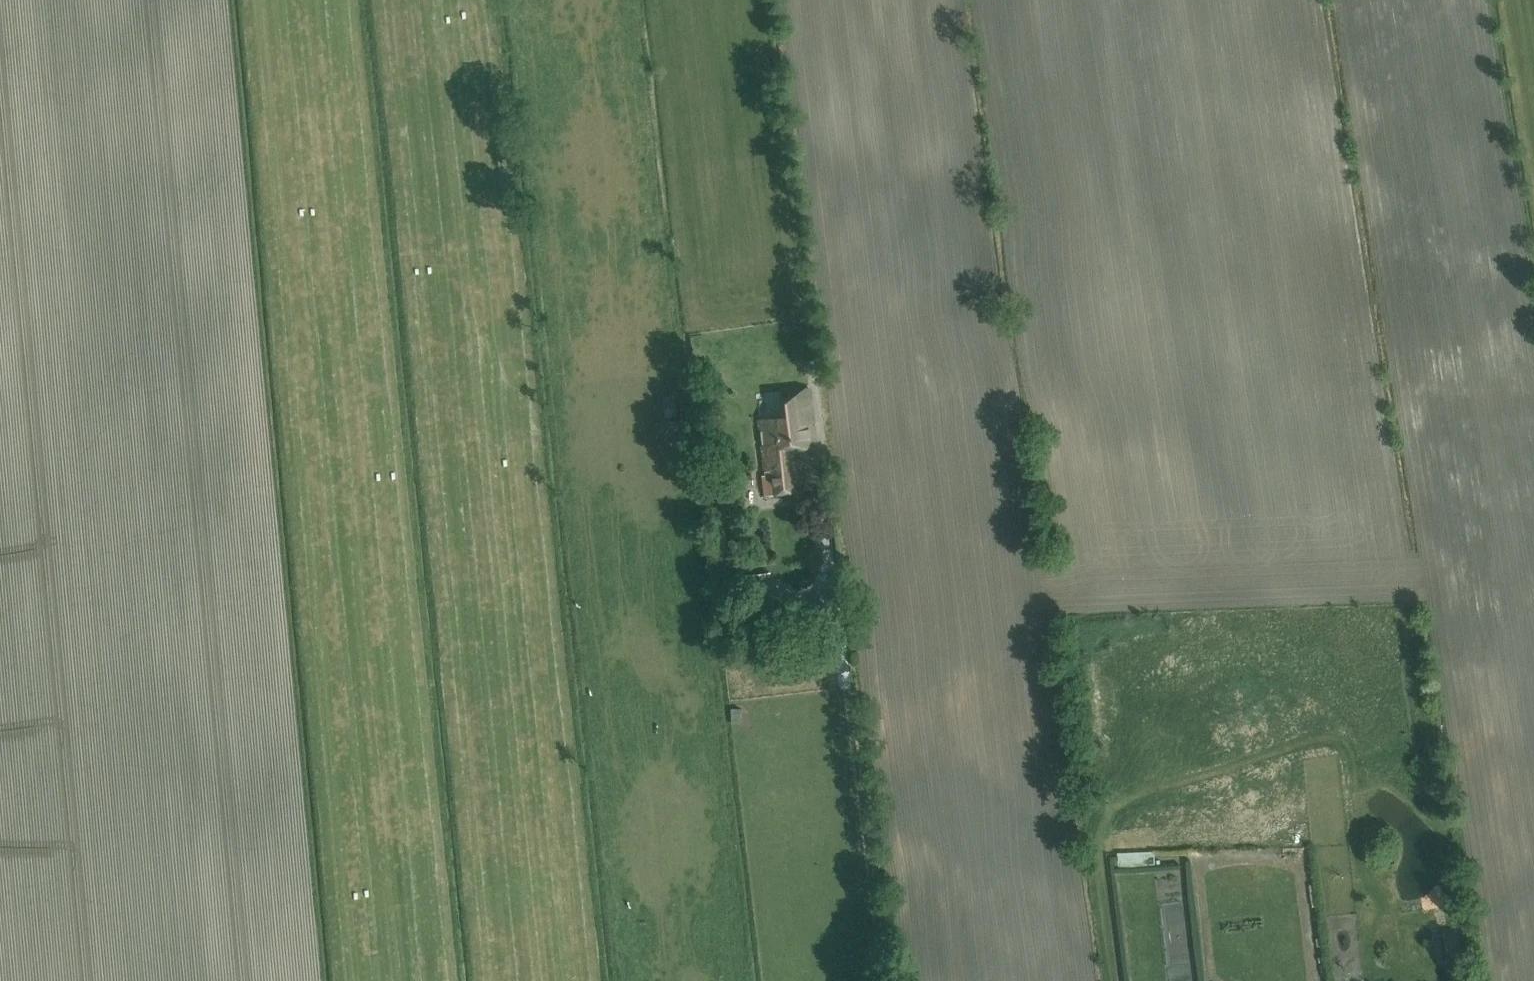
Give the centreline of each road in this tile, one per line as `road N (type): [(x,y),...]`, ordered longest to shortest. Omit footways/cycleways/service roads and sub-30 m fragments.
road 1 (unclassified): [(883,980),(823,508)]

